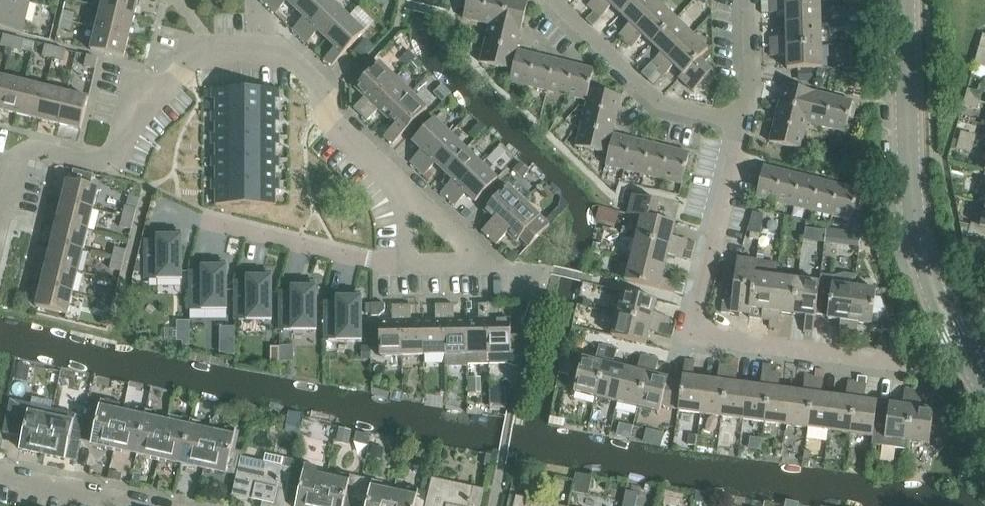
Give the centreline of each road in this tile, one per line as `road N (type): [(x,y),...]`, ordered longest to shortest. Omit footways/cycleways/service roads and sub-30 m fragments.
road 1 (residential): [(410,190),(327,117),(326,91),(278,54),(259,51),(214,55),(166,88),(101,159),(36,149),(13,170)]
road 2 (residential): [(906,362),(696,329),(744,125)]
road 3 (tertiary): [(984,381),(952,329),(912,227),(904,0)]
road 4 (residential): [(554,0),(656,105),(744,125)]
road 5 (residential): [(410,265),(213,224)]
road 6 (residential): [(410,265),(484,264),(410,190)]
road 7 (residential): [(149,505),(0,476)]
road 8 (residential): [(744,125),(754,88),(751,0)]

